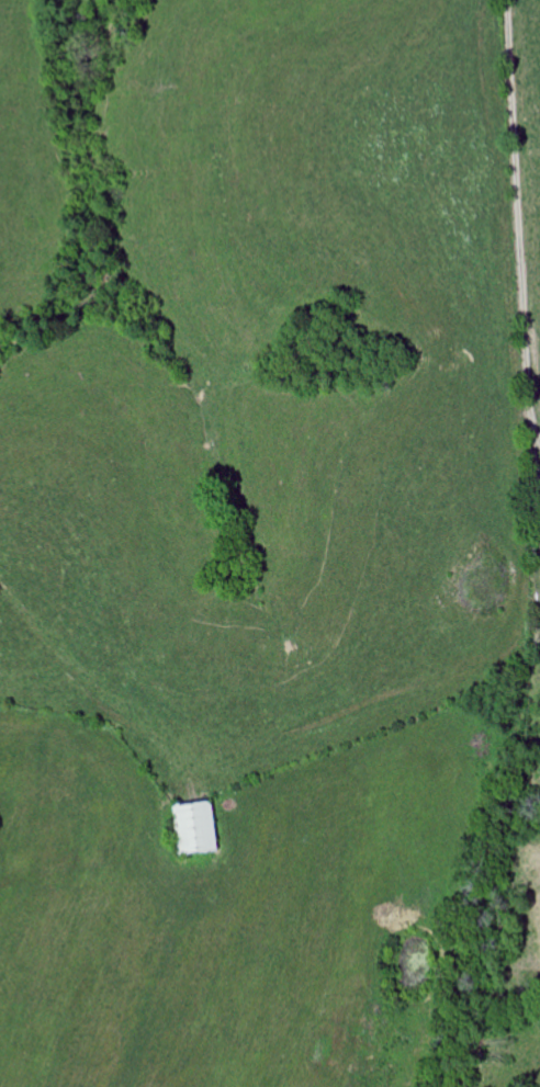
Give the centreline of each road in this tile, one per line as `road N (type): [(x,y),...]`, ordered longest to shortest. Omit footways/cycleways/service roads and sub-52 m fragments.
road 1 (residential): [(506,0),(525,341),(539,444)]

